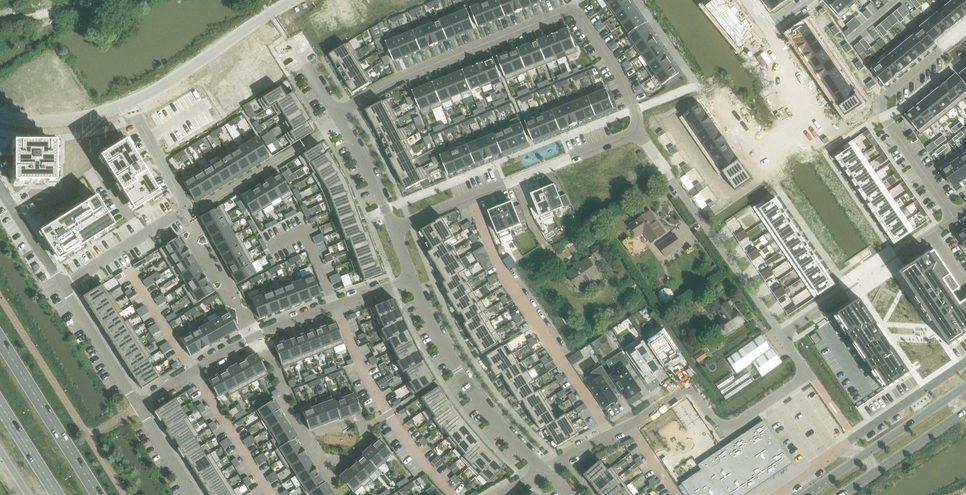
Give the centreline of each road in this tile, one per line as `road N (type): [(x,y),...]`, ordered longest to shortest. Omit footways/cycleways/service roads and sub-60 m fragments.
road 1 (residential): [(544,469),(690,386),(722,430),(810,374),(782,334),(841,294)]
road 2 (residential): [(337,115),(405,75),(574,10),(620,74),(637,116),(634,131)]
road 3 (residential): [(138,406),(258,337),(411,279)]
road 4 (residential): [(63,285),(184,208),(130,102)]
road 5 (residential): [(394,228),(634,131)]
road 6 (residential): [(411,279),(466,383),(544,469)]
road 7 (primary): [(99,494),(0,337)]
road 8 (residential): [(192,210),(341,121)]
road 9 (residential): [(965,364),(836,451)]
road 10 (residential): [(138,406),(63,285)]
road 11 (residential): [(965,30),(885,95),(888,119)]
road 12 (residential): [(273,12),(337,115)]
road 13 (residential): [(341,121),(394,228)]

